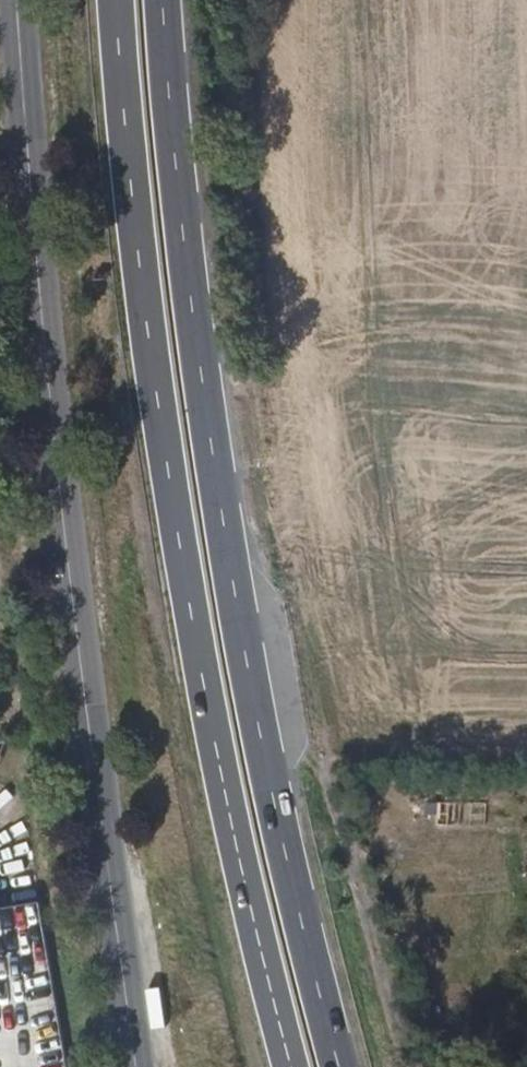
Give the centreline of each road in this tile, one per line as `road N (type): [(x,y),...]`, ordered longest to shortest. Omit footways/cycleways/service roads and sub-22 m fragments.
road 1 (trunk): [(119,0),(175,523),(225,793),(293,1066)]
road 2 (trunk): [(338,1066),(268,776),(223,519),(163,0)]
road 3 (tertiary): [(18,0),(43,315),(136,1066)]

